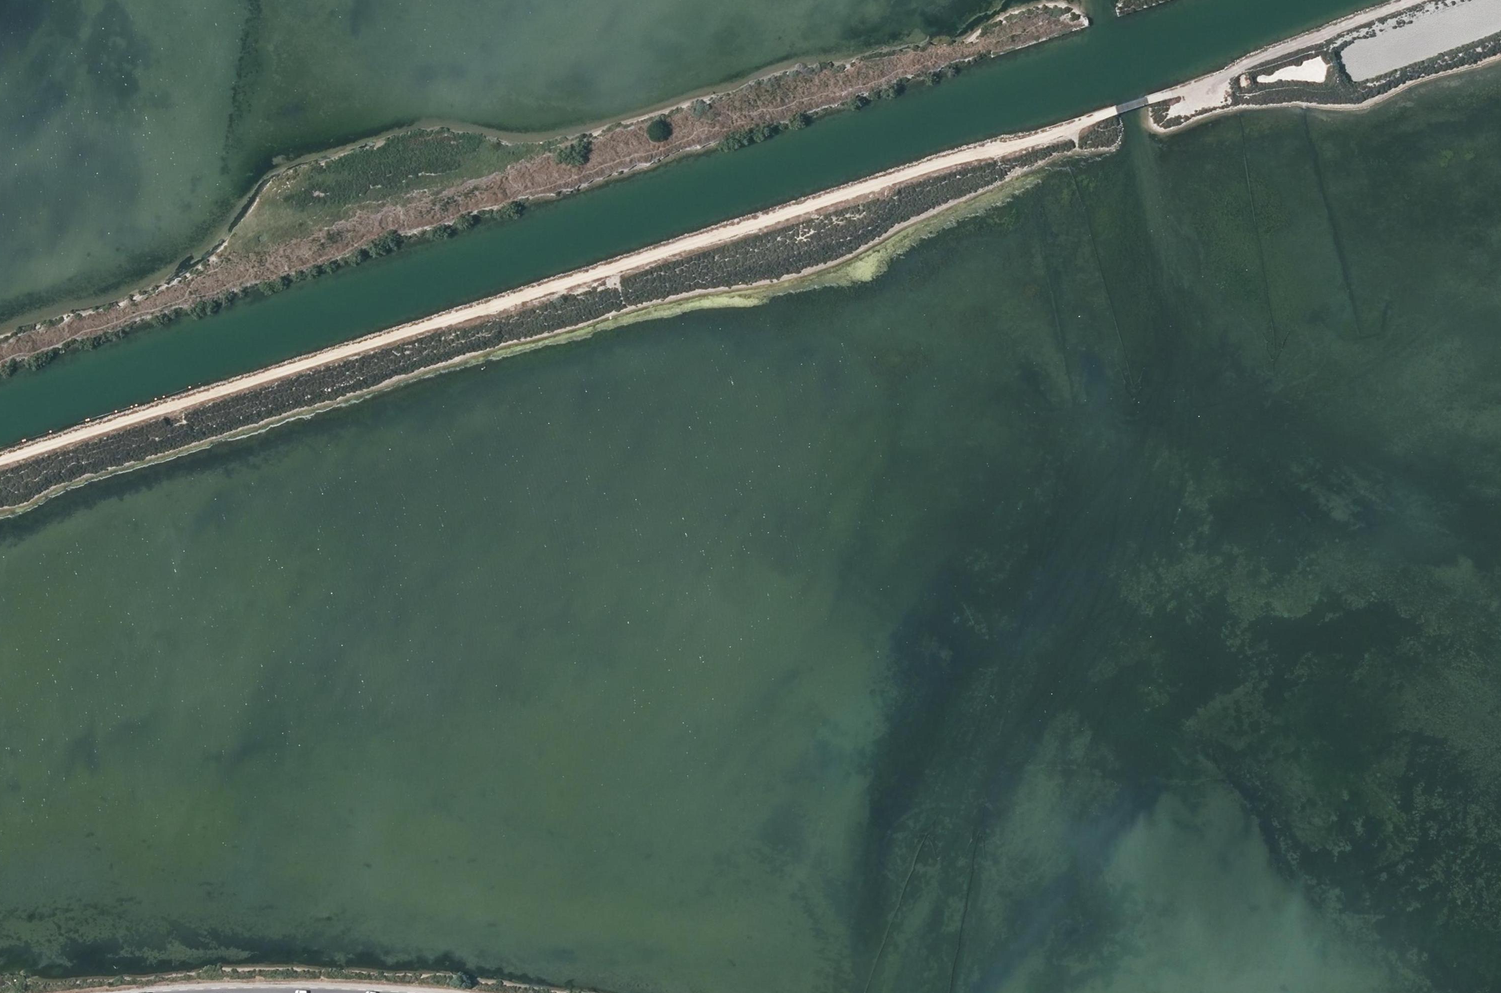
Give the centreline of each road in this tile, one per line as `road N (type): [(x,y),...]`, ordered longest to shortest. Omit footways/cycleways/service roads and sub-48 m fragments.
road 1 (track): [(1434,0),(1161,100),(0,465)]

